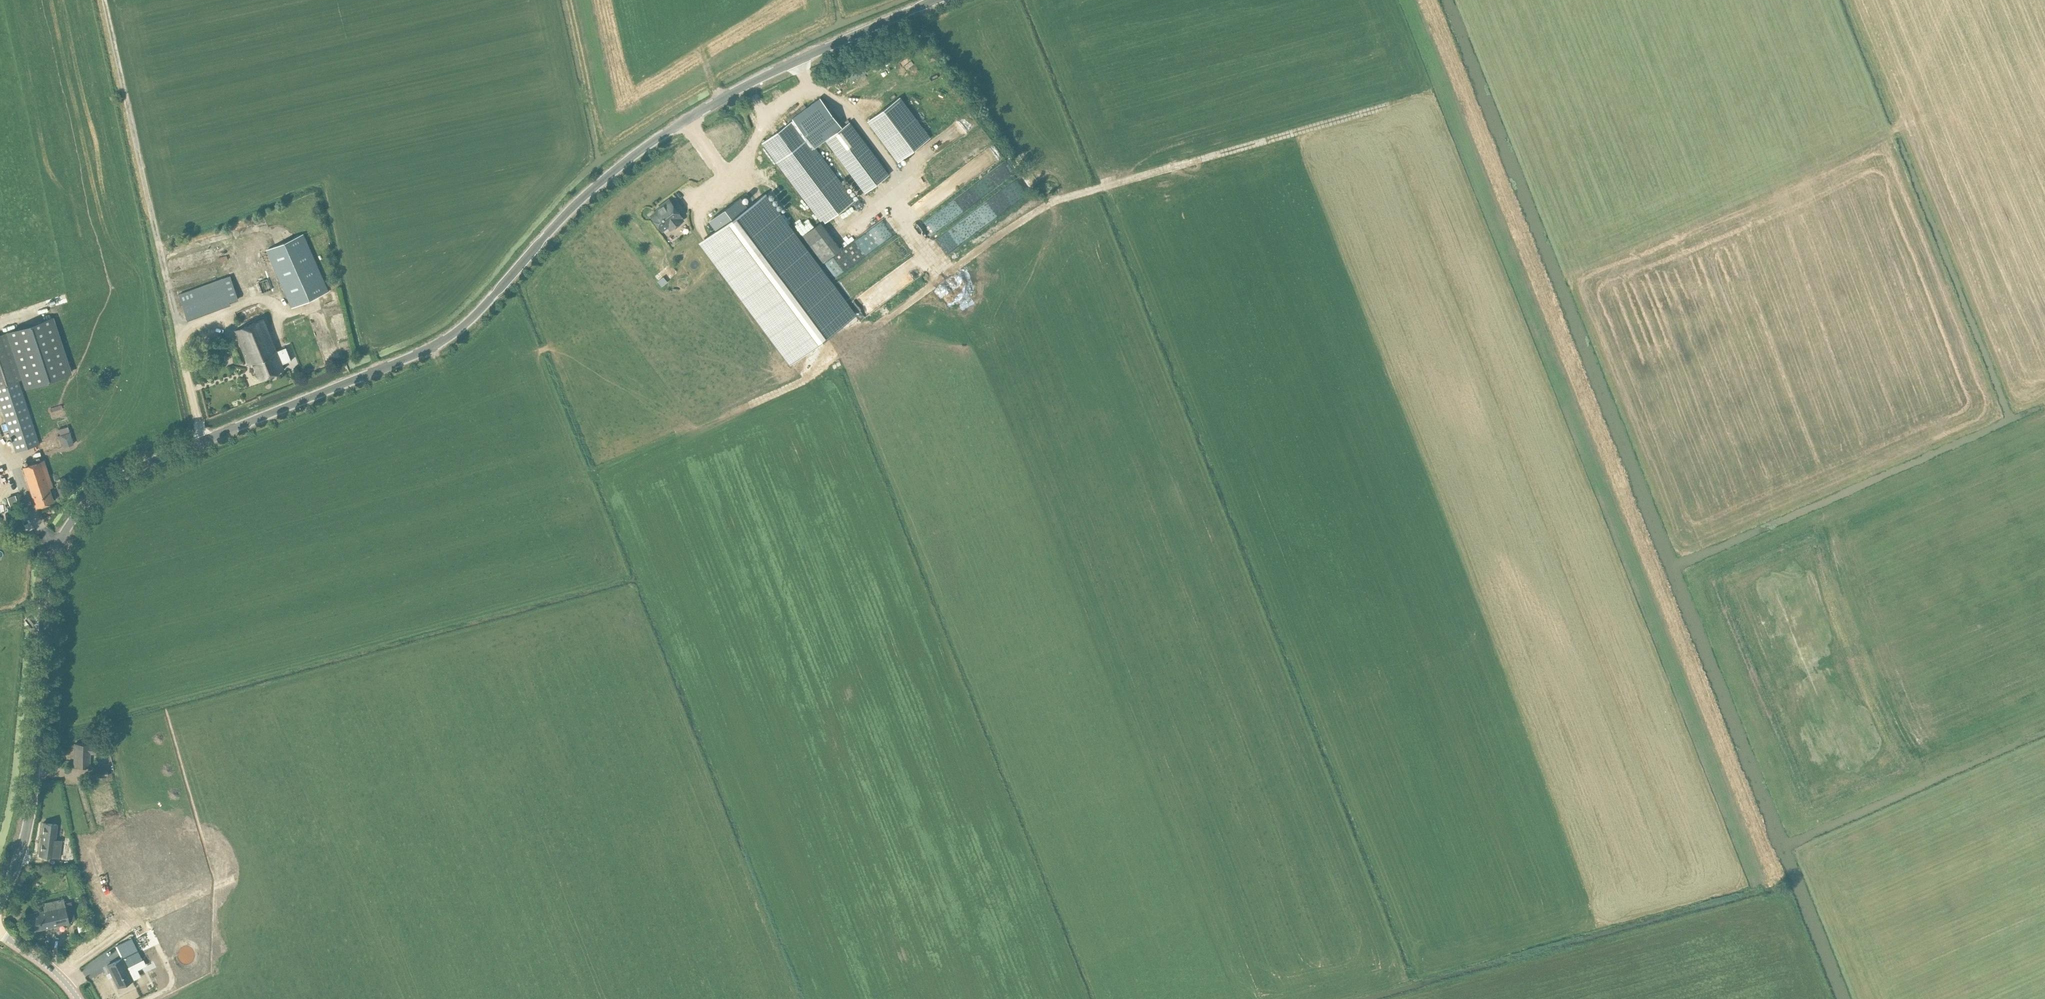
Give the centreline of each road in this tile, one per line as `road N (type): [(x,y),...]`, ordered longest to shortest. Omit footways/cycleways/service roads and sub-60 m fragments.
road 1 (tertiary): [(0,905),(28,806),(44,590),(73,519),(107,479),(465,328),(543,241),(636,157),(821,51),(939,0)]

